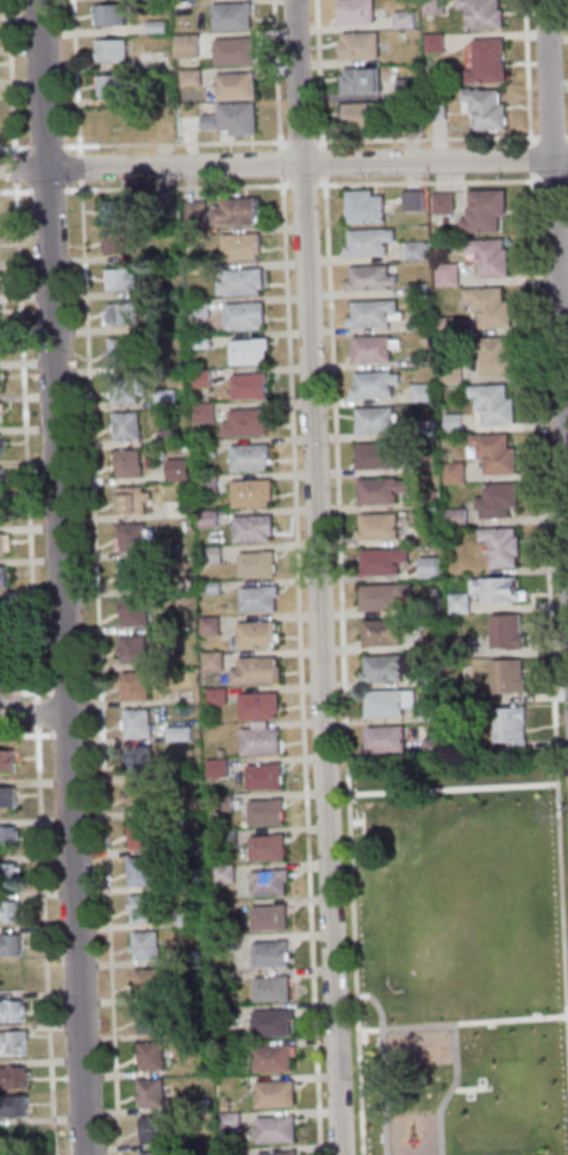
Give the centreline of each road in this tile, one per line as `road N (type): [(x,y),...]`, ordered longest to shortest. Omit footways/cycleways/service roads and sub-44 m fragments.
road 1 (residential): [(85,1154),(37,0)]
road 2 (residential): [(339,1154),(293,0)]
road 3 (residential): [(567,575),(545,0)]
road 4 (residential): [(567,161),(45,171)]

